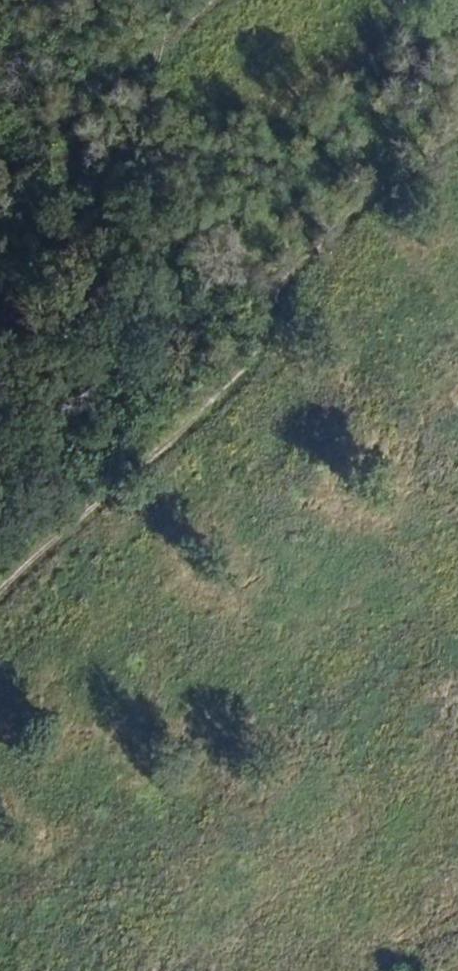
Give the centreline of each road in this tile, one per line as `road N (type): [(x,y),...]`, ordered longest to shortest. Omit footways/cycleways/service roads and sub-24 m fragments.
road 1 (track): [(0,596),(259,357),(274,309),(274,269),(194,198),(92,138),(82,106),(209,0)]

